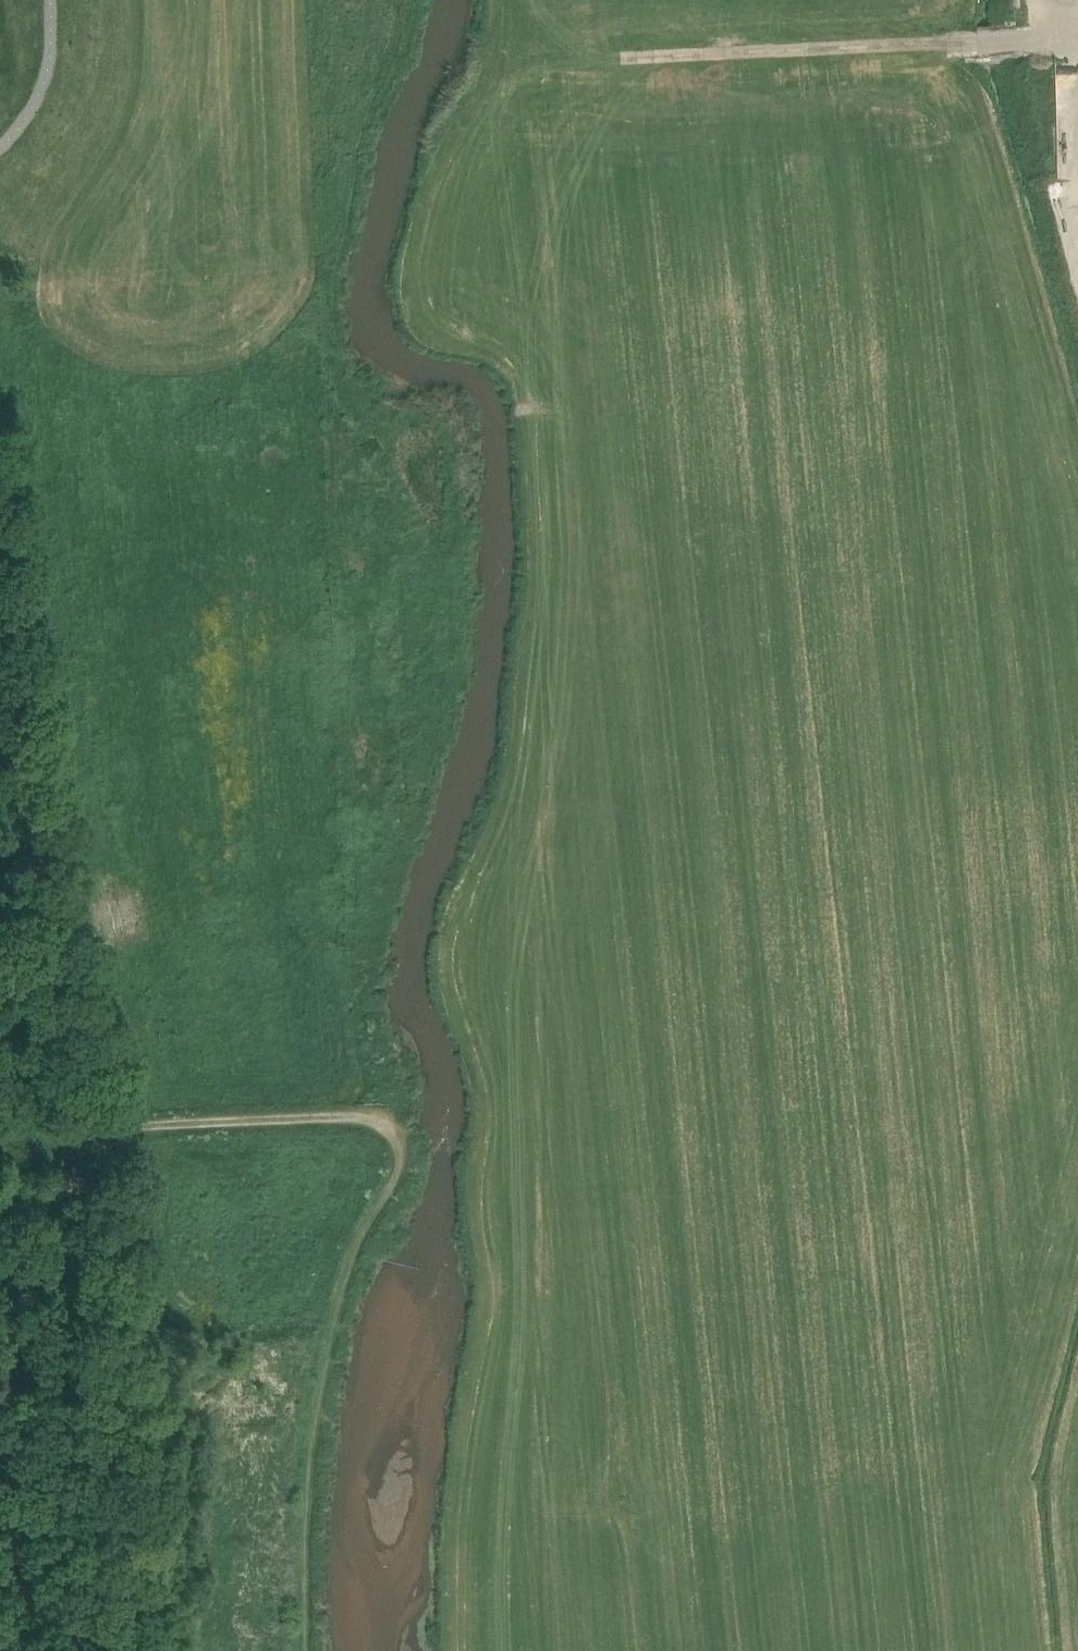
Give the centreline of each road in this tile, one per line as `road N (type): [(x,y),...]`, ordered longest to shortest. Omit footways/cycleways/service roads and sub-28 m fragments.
road 1 (track): [(105,1135),(350,1126),(386,1131),(412,1156),(354,1274),(331,1347),(307,1524),(307,1650)]
road 2 (track): [(105,1135),(32,719),(1,593),(0,519)]
road 3 (track): [(140,1650),(105,1135)]
road 4 (track): [(622,59),(1077,43)]

